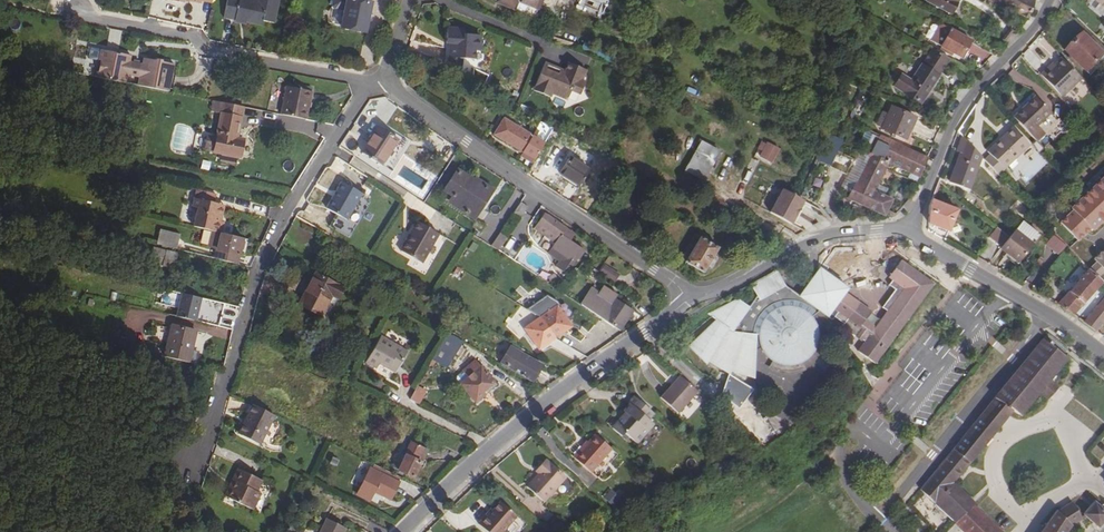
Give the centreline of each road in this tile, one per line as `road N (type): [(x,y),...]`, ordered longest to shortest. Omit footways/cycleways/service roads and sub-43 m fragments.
road 1 (unclassified): [(379,83),(359,98),(256,280),(195,479),(170,470)]
road 2 (residential): [(402,531),(558,393),(696,299)]
road 3 (residential): [(390,82),(696,299)]
road 4 (residential): [(876,518),(845,487),(841,455),(852,426),(880,445),(1005,292)]
road 5 (residential): [(68,15),(193,39),(203,50),(379,83)]
road 6 (residential): [(907,233),(958,113),(1050,0)]
road 7 (residential): [(1046,319),(876,518)]
road 8 (residential): [(696,299),(826,239),(907,233)]

